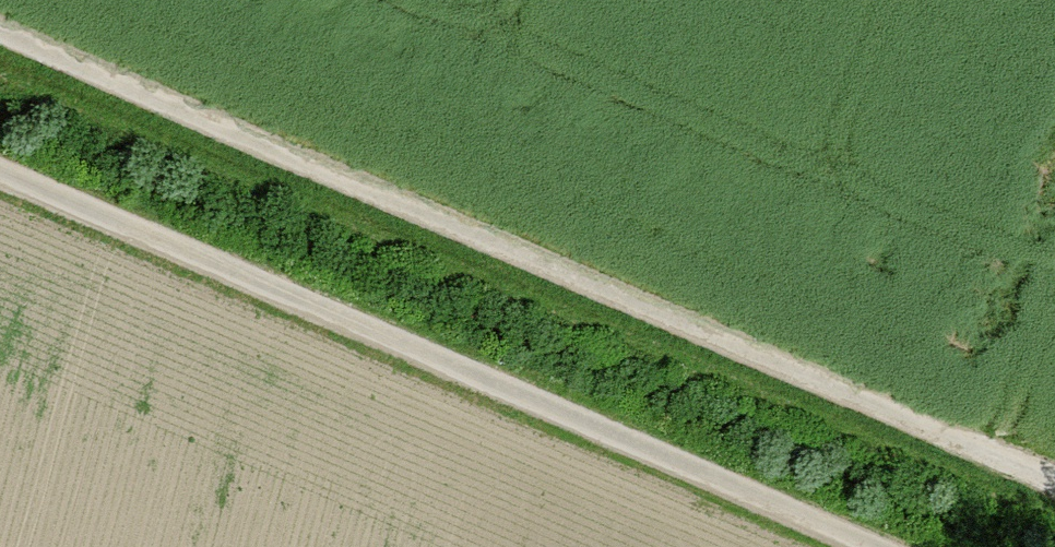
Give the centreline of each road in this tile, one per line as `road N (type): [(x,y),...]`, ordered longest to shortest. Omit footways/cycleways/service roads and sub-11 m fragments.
road 1 (track): [(0,36),(1054,489)]
road 2 (track): [(0,173),(863,546)]

